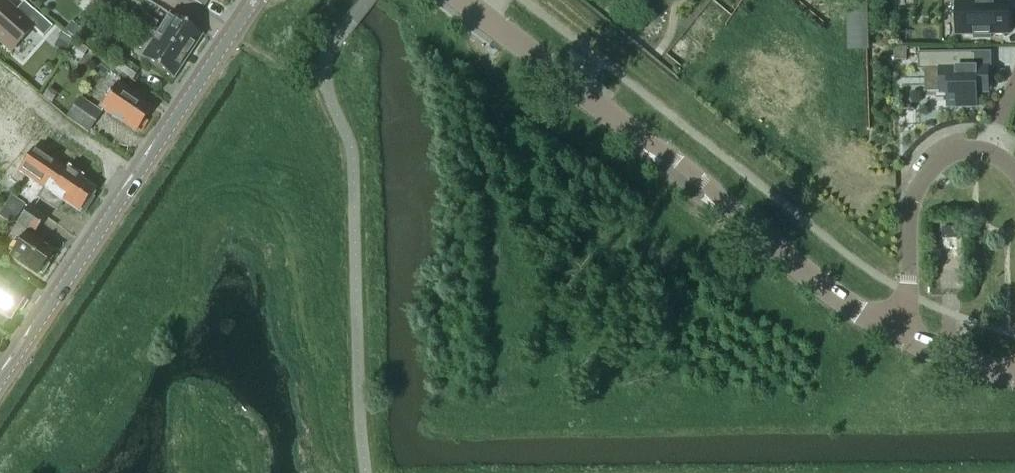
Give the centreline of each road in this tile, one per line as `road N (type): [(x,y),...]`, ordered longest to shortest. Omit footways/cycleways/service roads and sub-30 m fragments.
road 1 (secondary): [(894,333),(844,303),(689,171),(462,0)]
road 2 (secondary): [(0,383),(230,37)]
road 3 (residential): [(979,150),(944,158),(914,194),(907,294),(894,333)]
road 4 (secondary): [(1014,376),(894,333)]

